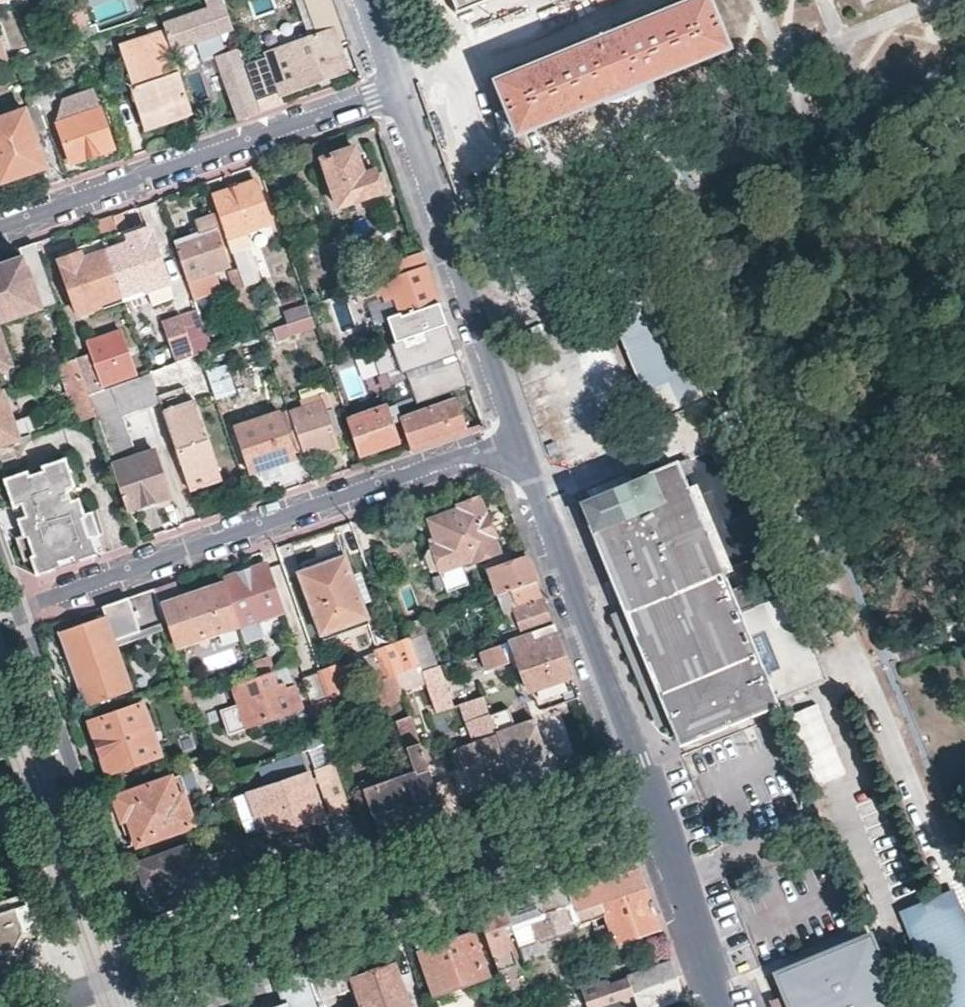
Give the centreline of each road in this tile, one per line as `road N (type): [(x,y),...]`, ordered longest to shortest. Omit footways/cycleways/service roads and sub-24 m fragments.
road 1 (residential): [(655,816),(259,941),(142,970)]
road 2 (residential): [(516,436),(18,611)]
road 3 (residential): [(0,228),(398,88)]
road 4 (residential): [(655,816),(516,436)]
road 5 (residential): [(18,611),(142,970)]
road 6 (residential): [(516,436),(398,88)]
road 7 (residential): [(70,993),(0,792)]
road 8 (residential): [(721,1006),(655,816)]

